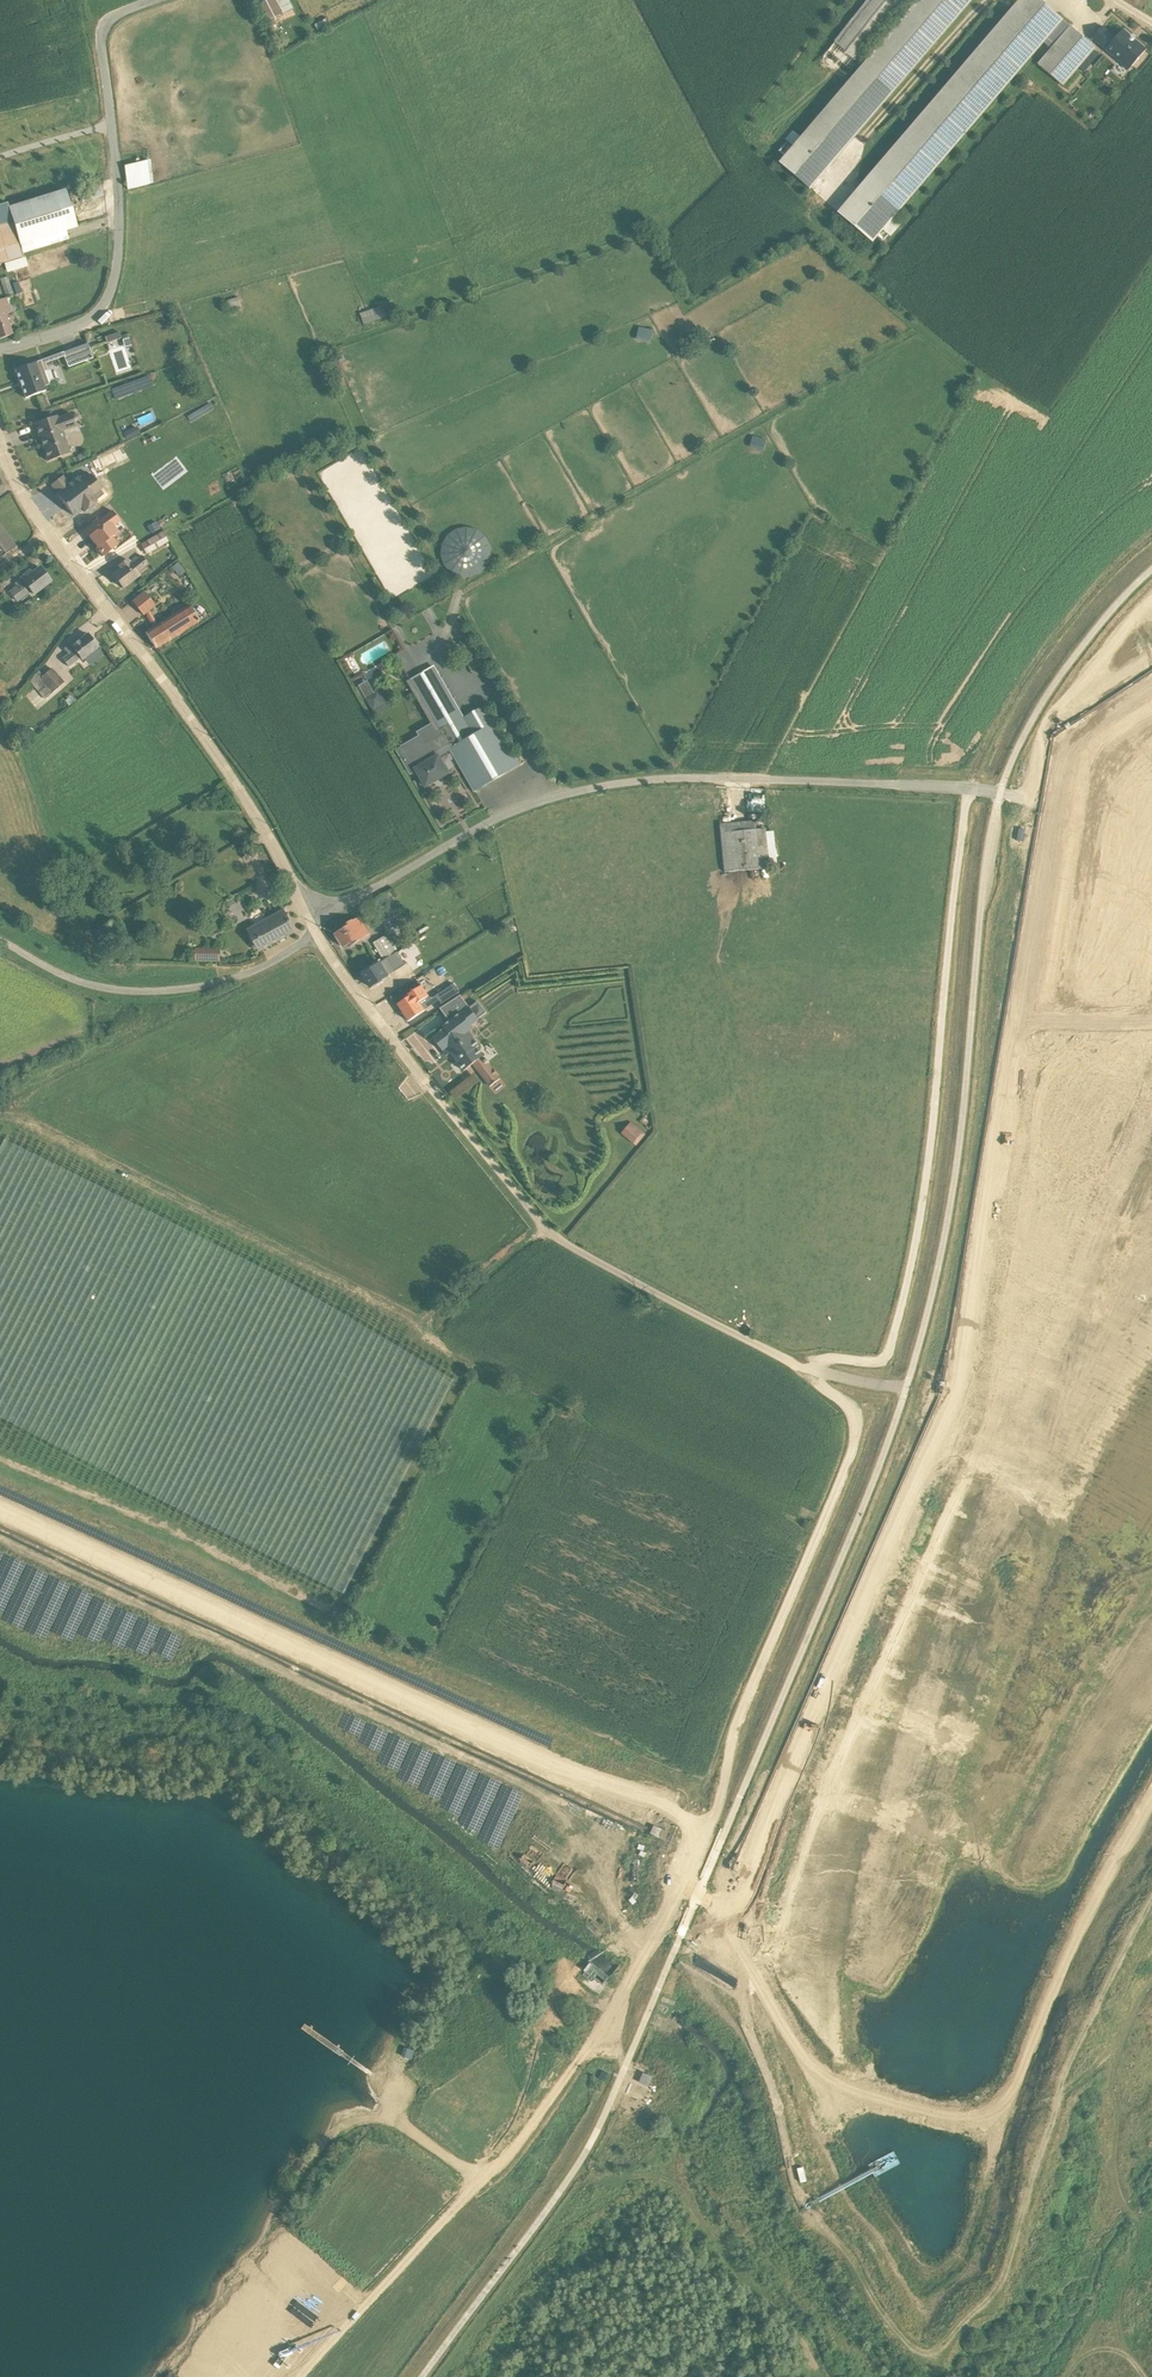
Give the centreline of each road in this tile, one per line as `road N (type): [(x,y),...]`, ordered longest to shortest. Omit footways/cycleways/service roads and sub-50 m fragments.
road 1 (track): [(0,1718),(80,1741),(229,1746),(461,1939),(462,1956),(431,2011),(370,2074),(385,2091),(387,2116),(345,2124),(165,2376)]
road 2 (track): [(655,1951),(619,1929),(580,1847),(541,1798),(0,1542)]
road 3 (unclassified): [(308,915),(339,909),(467,837),(575,796),(697,780),(998,796)]
road 4 (track): [(1151,1904),(1062,2077),(1009,2271),(945,2347),(920,2355),(903,2341),(815,2212)]
road 5 (track): [(740,1952),(804,2062),(950,2118),(1001,2108),(1099,1885),(1151,1796)]
road 6 (track): [(806,1370),(823,1357),(887,1359),(924,1192),(967,792)]
road 7 (track): [(0,1117),(11,1115),(418,1321),(546,1229)]
road 8 (unclassified): [(907,1389),(806,1370),(570,1248),(429,1088)]
road 9 (residential): [(308,915),(266,835),(182,707),(34,520),(0,448)]
road 10 (track): [(806,1370),(857,1408),(857,1435),(730,1733),(707,1828)]
road 11 (unclassified): [(0,352),(81,326),(106,299),(116,186),(100,29),(156,0)]
road 12 (track): [(655,1951),(621,2021),(590,2046),(502,2167),(475,2171),(387,2116)]
road 13 (track): [(573,2172),(662,2176),(684,2191),(819,2376)]
road 14 (unclassified): [(0,943),(64,978),(156,993),(226,982),(318,936)]
road 15 (track): [(1126,2354),(1122,2279),(1142,2232),(1114,2182),(1118,2116),(1110,2090),(1120,2046)]
road 16 (track): [(808,2200),(799,2192),(744,2003)]
road 17 (residential): [(429,1088),(318,936)]
road 18 (track): [(1057,2101),(1120,2046),(1151,1983)]

